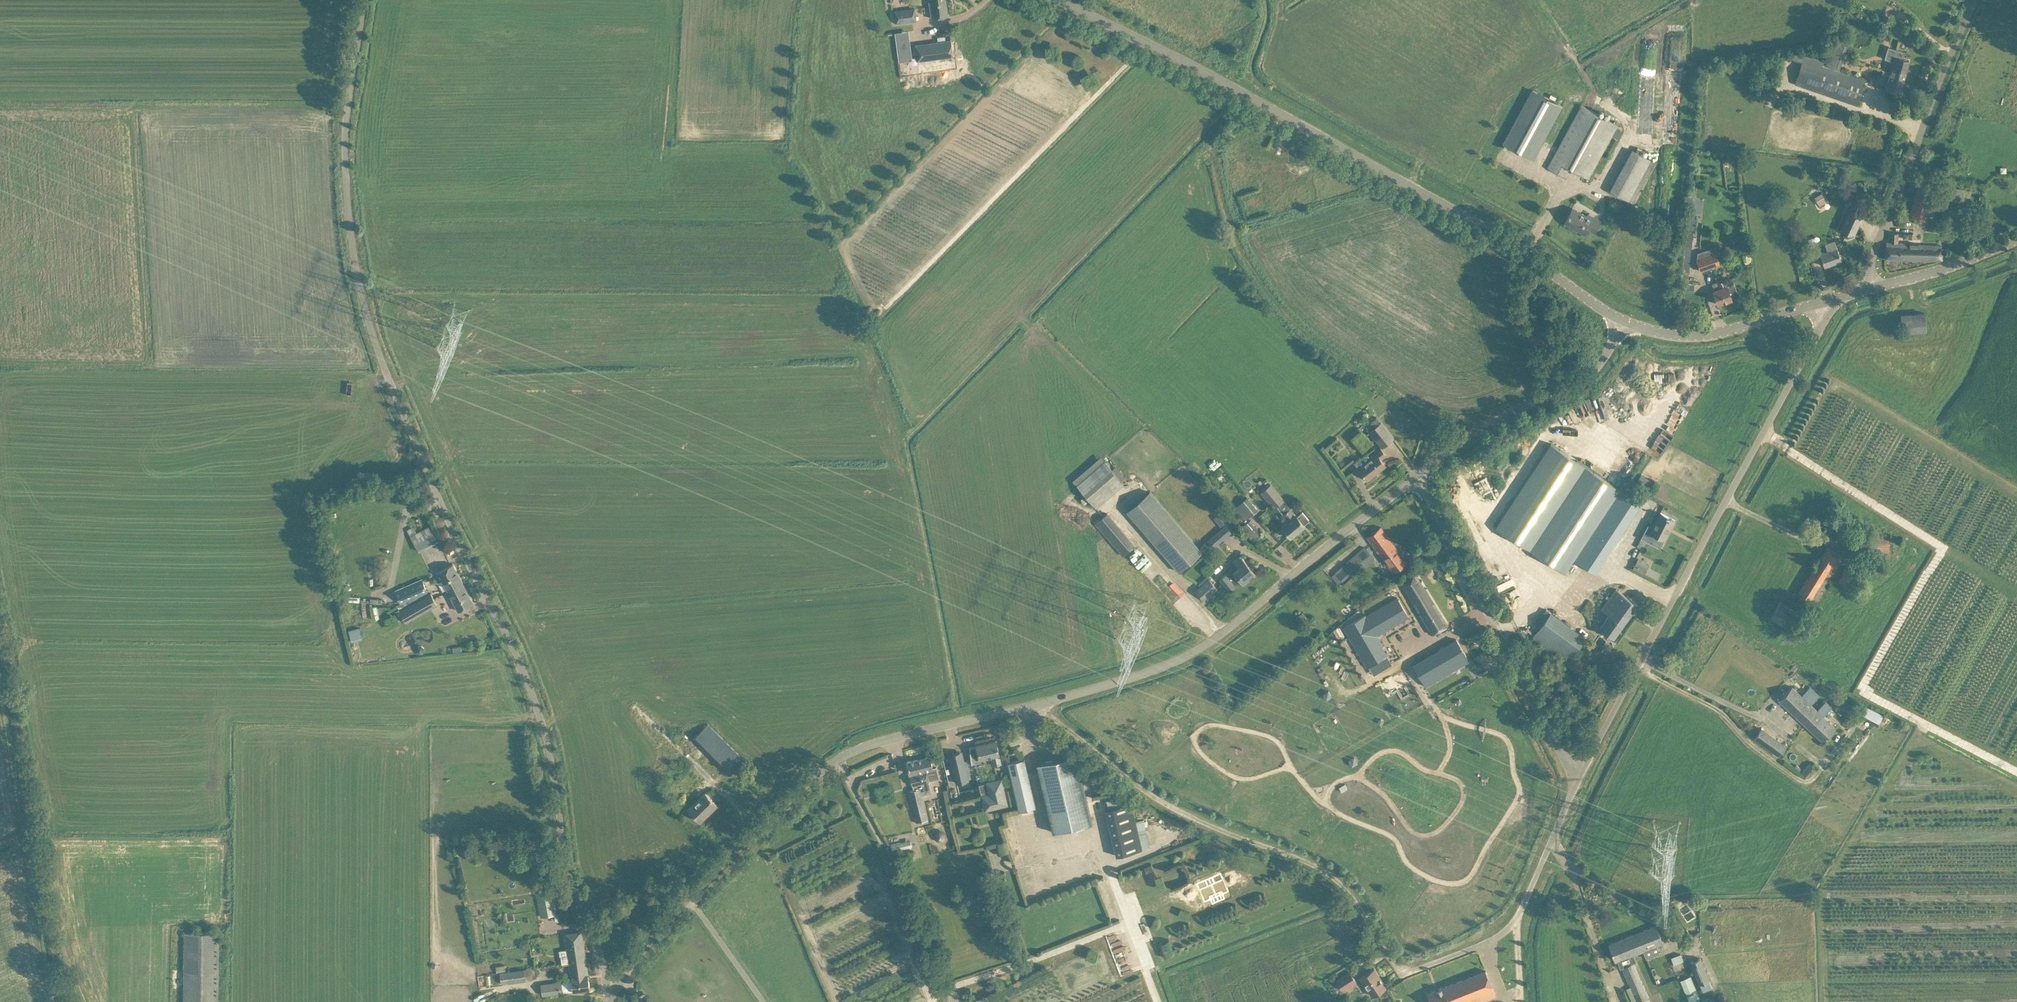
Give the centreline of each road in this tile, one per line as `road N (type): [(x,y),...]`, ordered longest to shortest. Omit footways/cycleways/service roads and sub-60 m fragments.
road 1 (unclassified): [(610,1000),(522,662),(418,450),(353,268),(342,121),(362,0)]
road 2 (unclassified): [(1576,779),(1509,927),(1410,972),(1395,964),(1333,876),(1150,795),(1039,705)]
road 3 (unclassified): [(1070,0),(1489,227),(1618,320)]
road 4 (unclassified): [(610,1000),(731,860),(841,758),(880,740),(1039,705)]
road 5 (unclassified): [(1827,301),(1818,334),(1576,779)]
road 6 (unclassified): [(1039,705),(1130,680),(1203,645),(1420,473)]
road 7 (unclassified): [(1576,779),(1420,473)]
road 8 (unclassified): [(1872,287),(1874,251),(1975,0)]
road 9 (unclassified): [(1420,473),(1503,411),(1579,380),(1599,362),(1618,320)]
road 10 (unclassified): [(1618,320),(1675,337),(1710,337),(1827,301)]
road 11 (unclassified): [(1872,287),(2016,240)]

